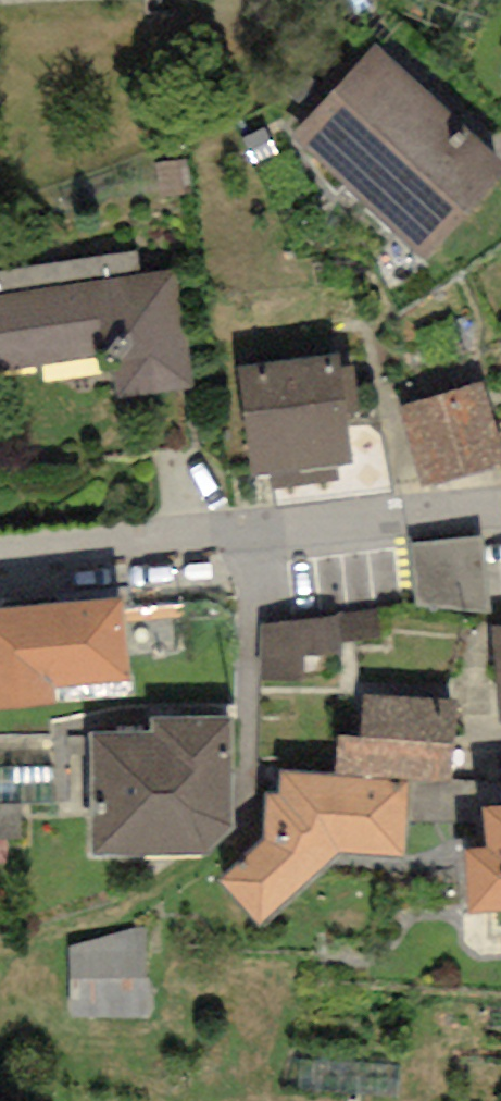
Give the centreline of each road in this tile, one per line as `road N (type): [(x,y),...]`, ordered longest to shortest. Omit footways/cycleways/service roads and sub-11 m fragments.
road 1 (residential): [(500,510),(0,559)]

